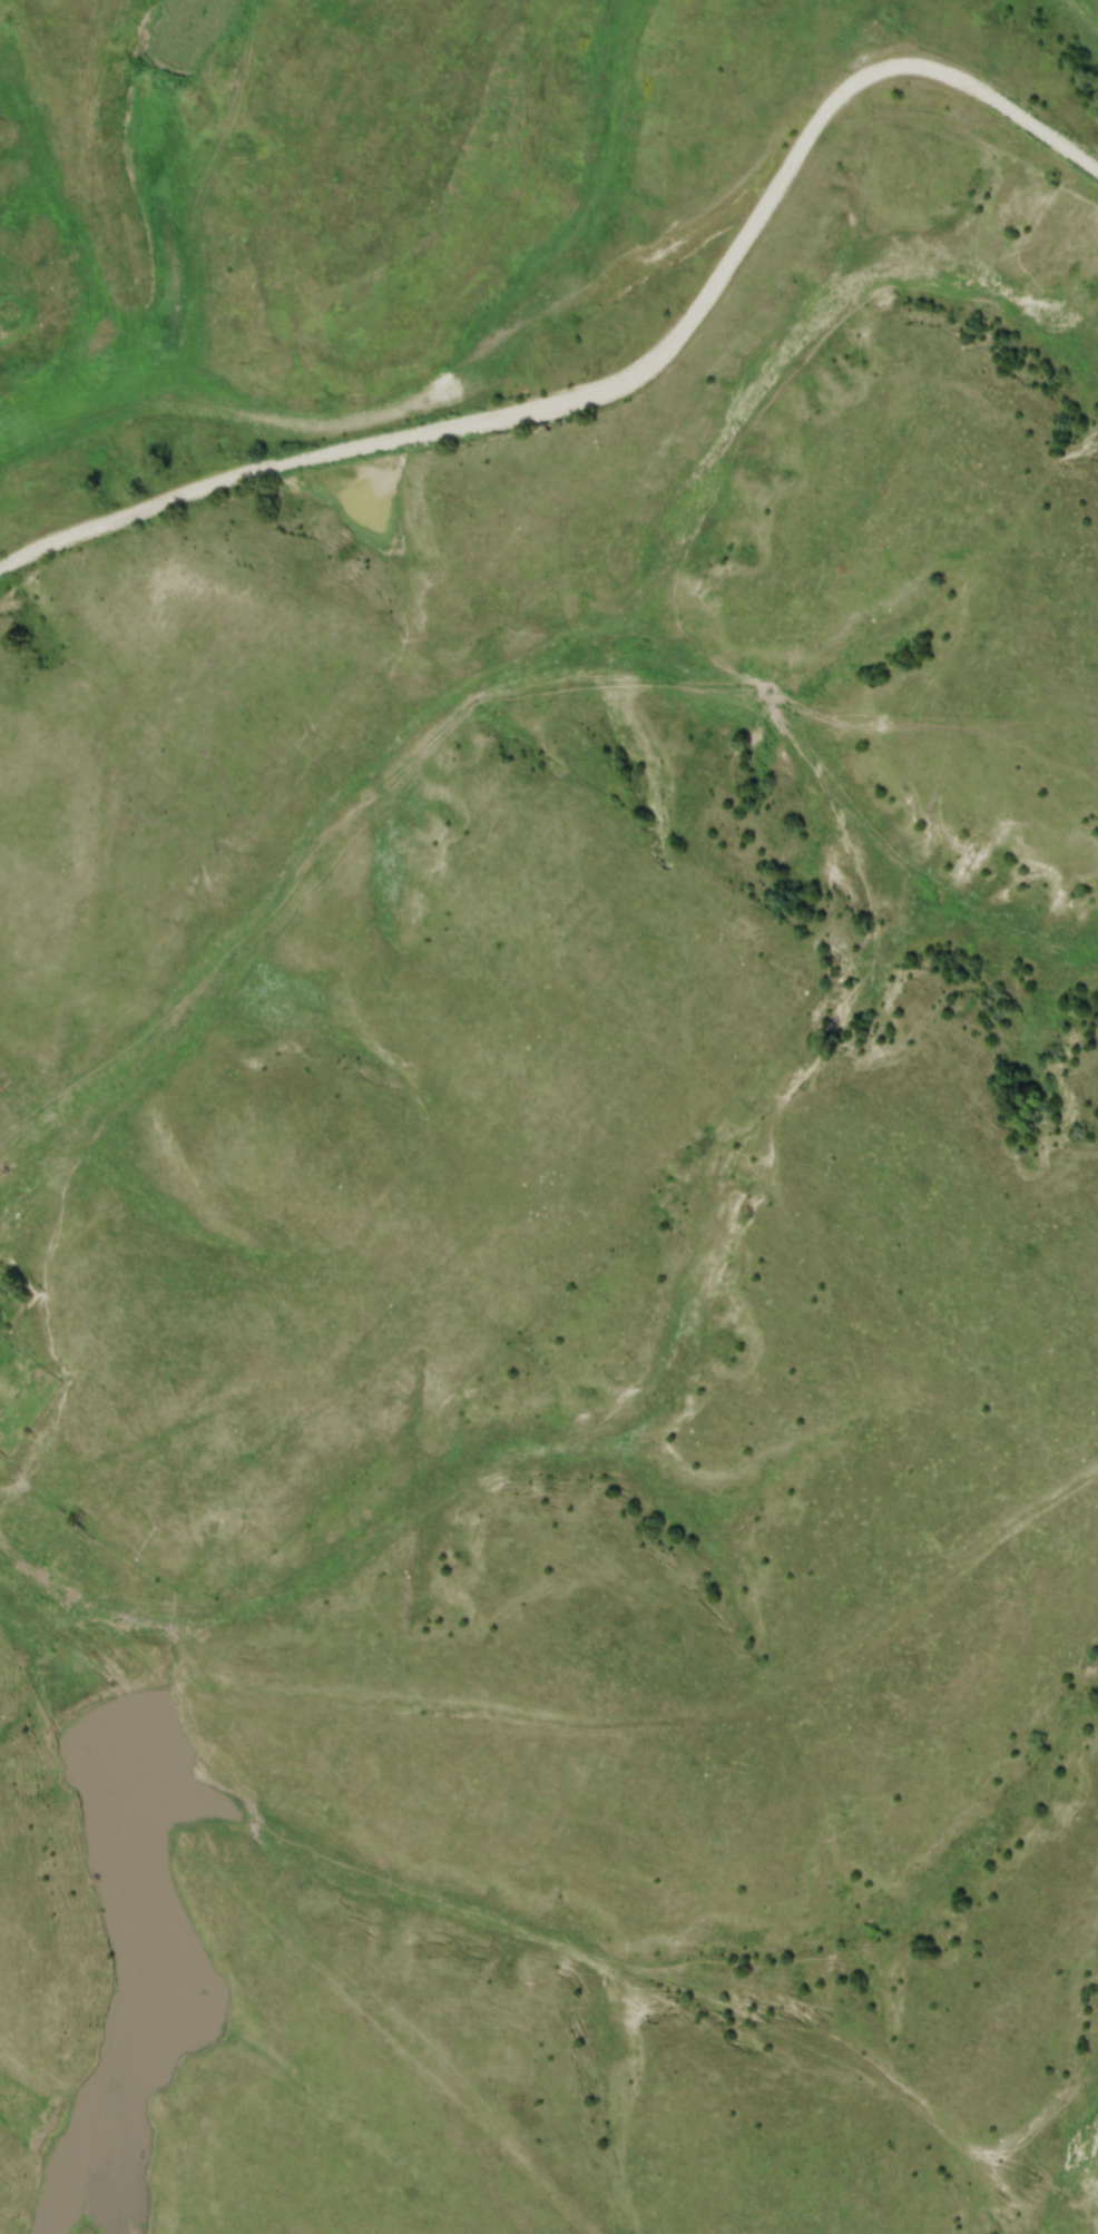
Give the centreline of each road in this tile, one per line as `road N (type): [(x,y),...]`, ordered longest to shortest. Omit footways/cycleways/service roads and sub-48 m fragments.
road 1 (residential): [(1097,168),(953,74),(882,74),(818,126),(684,332),(631,376),(599,393),(207,481),(0,568)]

